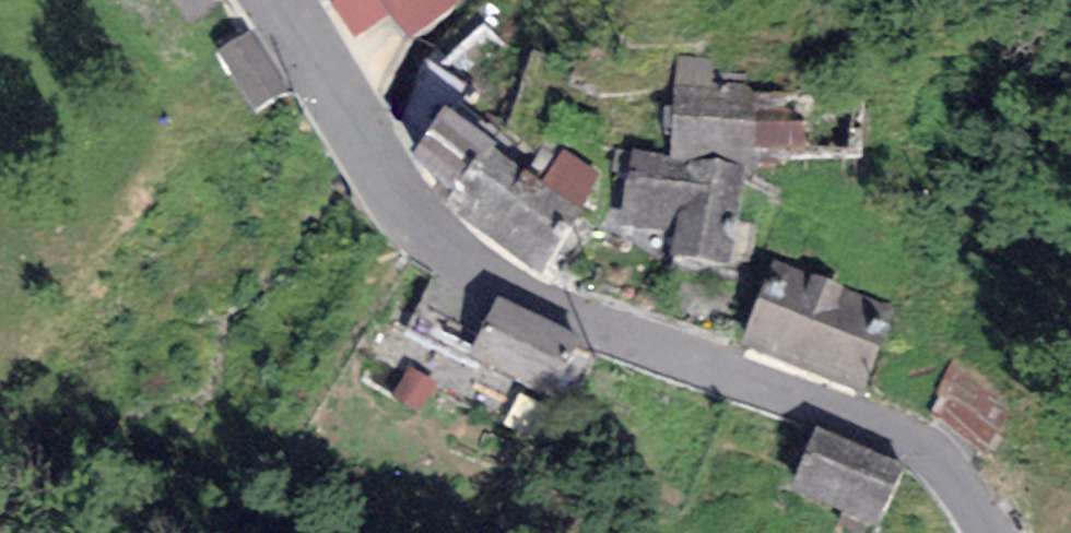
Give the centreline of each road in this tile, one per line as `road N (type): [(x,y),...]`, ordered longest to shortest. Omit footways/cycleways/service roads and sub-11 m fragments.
road 1 (unclassified): [(925,453),(897,434),(468,267),(414,221),(271,0)]

